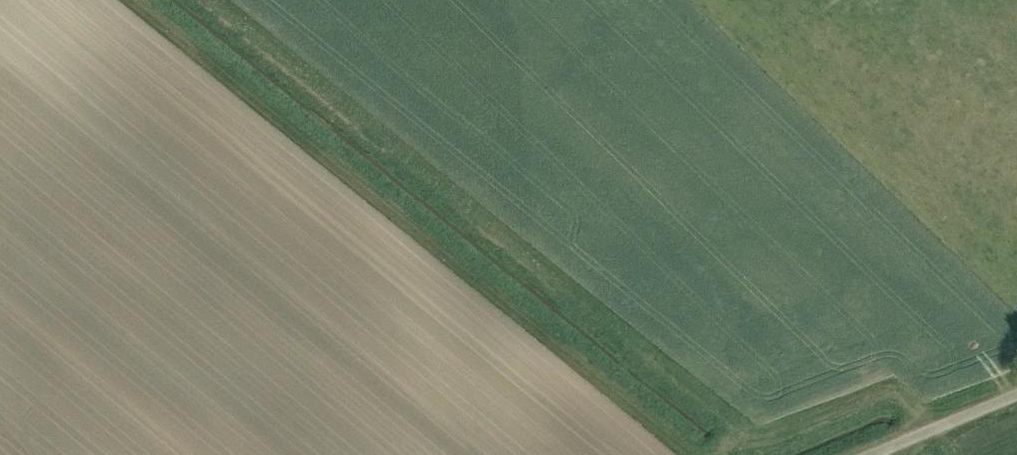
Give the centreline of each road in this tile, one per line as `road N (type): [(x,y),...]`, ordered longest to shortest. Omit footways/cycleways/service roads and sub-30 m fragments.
road 1 (unclassified): [(1016,398),(880,454)]

